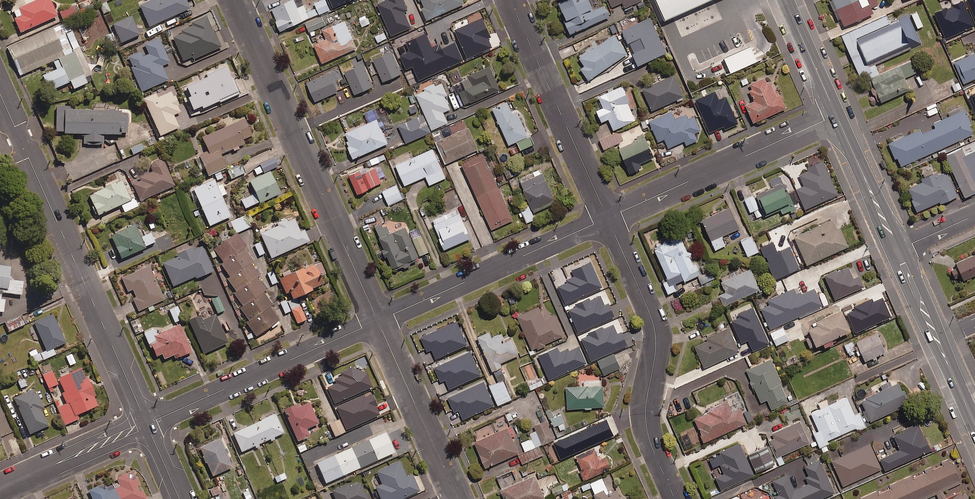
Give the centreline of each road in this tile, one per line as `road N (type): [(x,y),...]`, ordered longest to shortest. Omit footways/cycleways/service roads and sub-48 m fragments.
road 1 (residential): [(146,423),(0,94)]
road 2 (residential): [(378,322),(234,0)]
road 3 (residential): [(675,498),(646,421),(653,322),(608,218)]
road 4 (residential): [(146,423),(378,322)]
road 5 (residential): [(378,322),(608,218)]
road 6 (residential): [(608,218),(837,116)]
road 7 (residential): [(608,218),(510,0)]
road 8 (residential): [(457,498),(378,322)]
road 9 (primary): [(900,249),(974,423)]
road 10 (residential): [(0,489),(146,423)]
road 11 (primary): [(837,116),(900,249)]
road 12 (primary): [(785,0),(837,116)]

